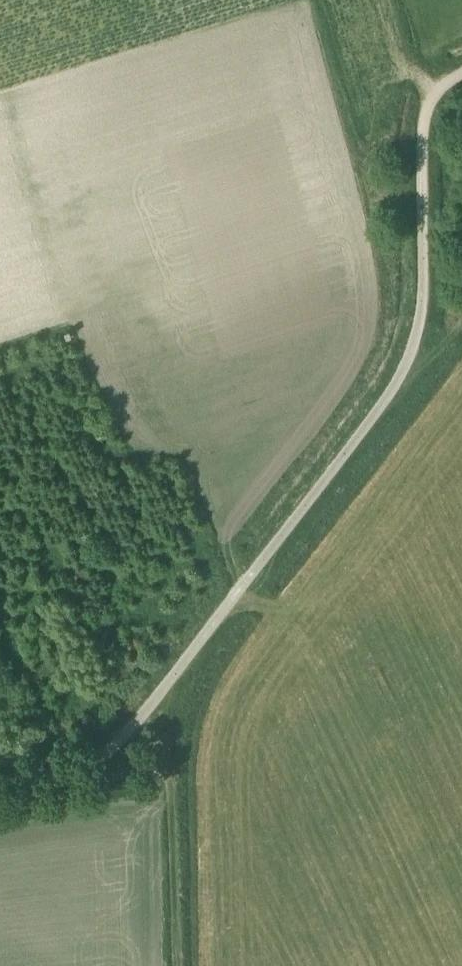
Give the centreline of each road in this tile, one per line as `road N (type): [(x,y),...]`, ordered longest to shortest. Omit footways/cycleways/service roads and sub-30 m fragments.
road 1 (unclassified): [(0,783),(87,765),(124,737),(389,393),(419,309),(430,104),(446,78),(461,70)]
road 2 (track): [(213,622),(180,716),(178,965)]

